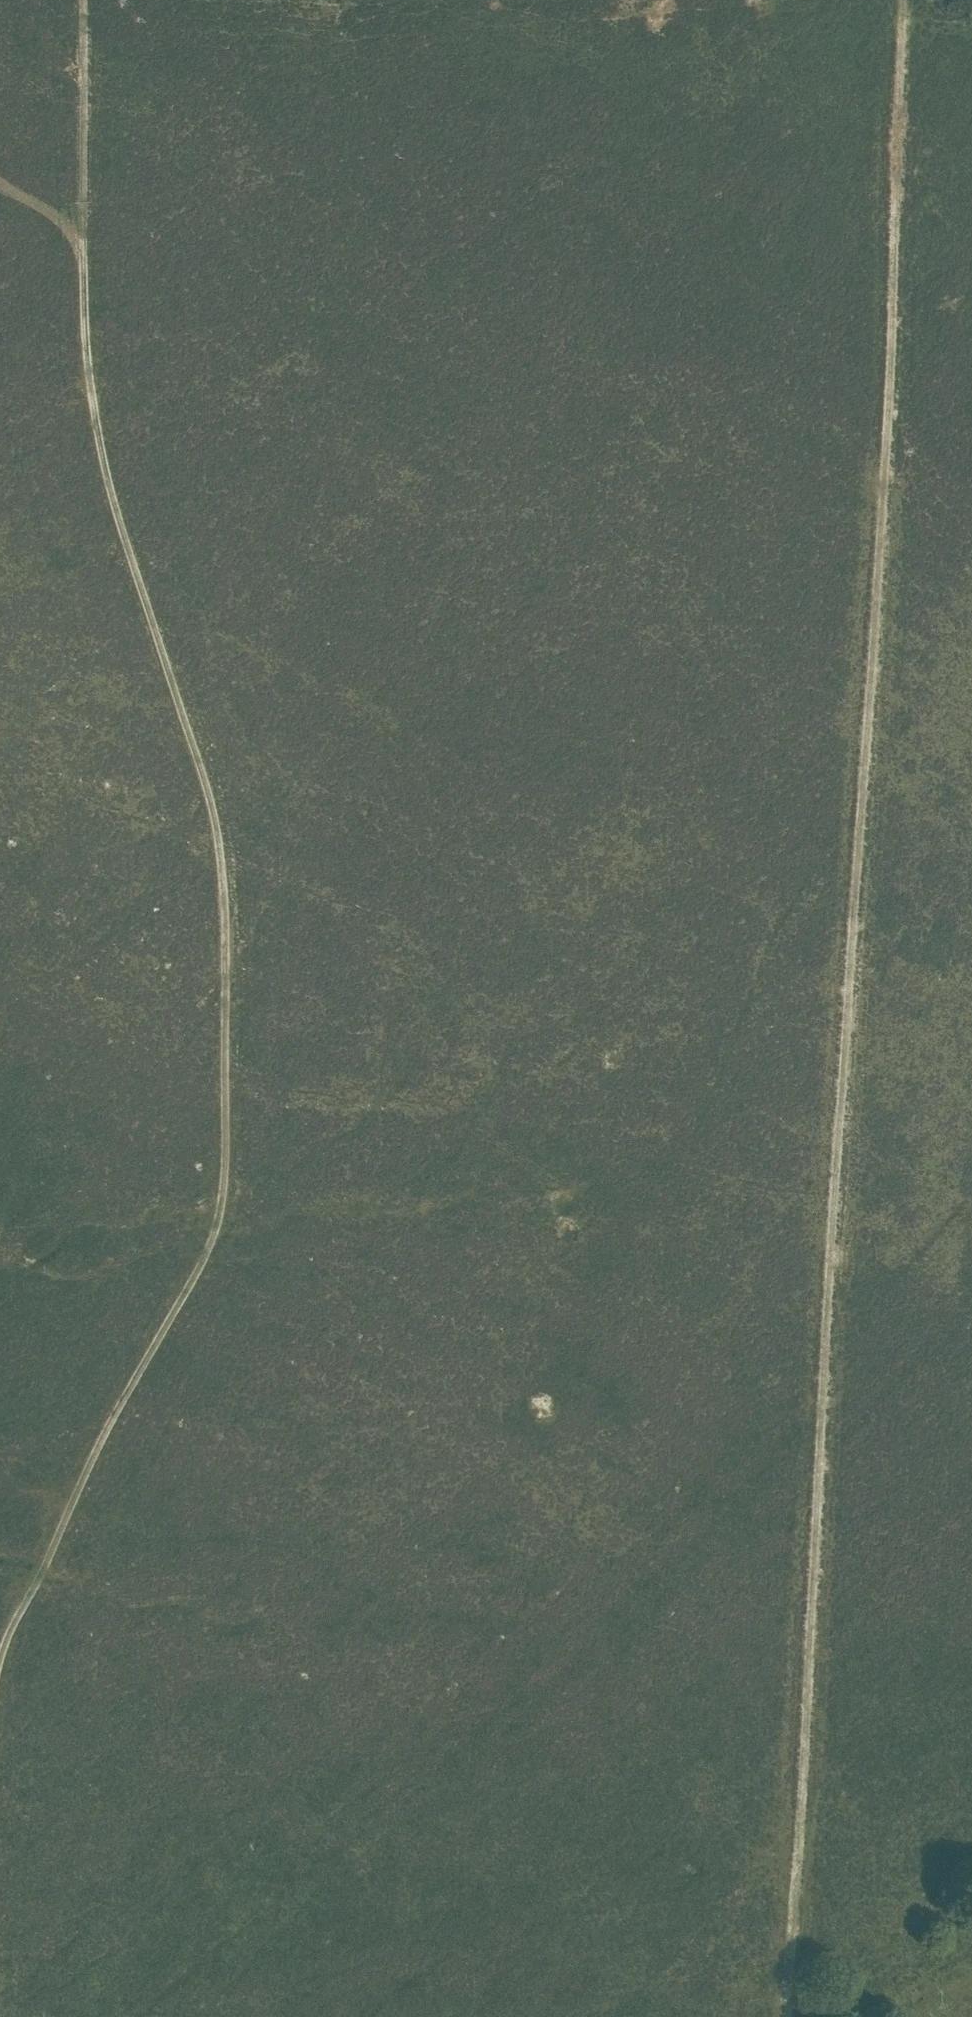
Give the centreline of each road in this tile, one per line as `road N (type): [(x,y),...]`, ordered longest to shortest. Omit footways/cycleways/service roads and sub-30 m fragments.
road 1 (track): [(790,2016),(834,1150),(890,366),(904,0)]
road 2 (track): [(84,246),(85,328),(103,466),(216,825),(227,1145),(218,1227),(201,1267),(105,1431),(0,1660)]
road 3 (track): [(82,0),(84,246)]

